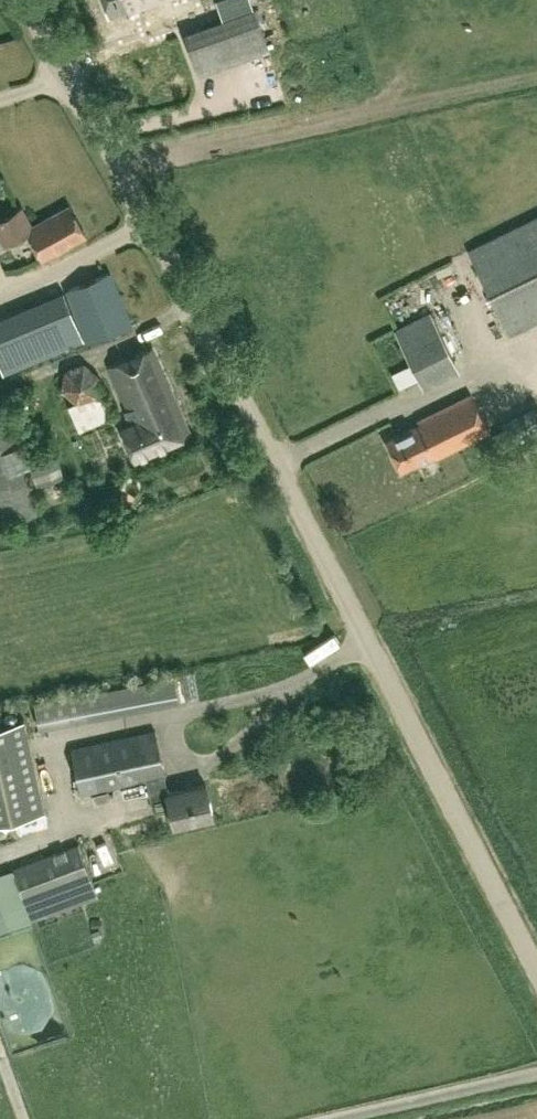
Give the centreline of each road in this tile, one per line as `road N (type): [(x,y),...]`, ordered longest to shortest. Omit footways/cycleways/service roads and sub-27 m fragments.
road 1 (unclassified): [(536,970),(27,0)]

